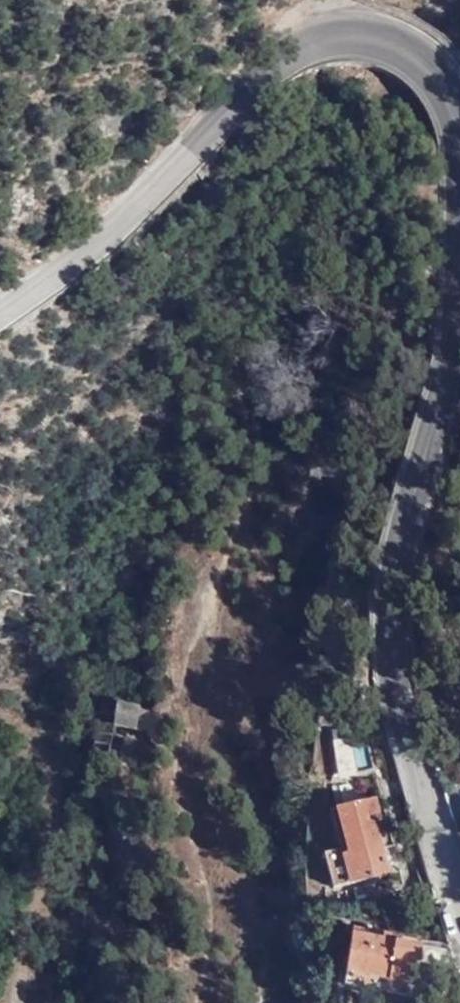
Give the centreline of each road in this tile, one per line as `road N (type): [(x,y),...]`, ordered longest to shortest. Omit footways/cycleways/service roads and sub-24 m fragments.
road 1 (residential): [(459,148),(448,92),(425,59),(390,39),(323,31),(282,56),(110,230),(0,310)]
road 2 (residential): [(459,906),(396,688),(389,630),(396,567),(436,426),(459,300)]

